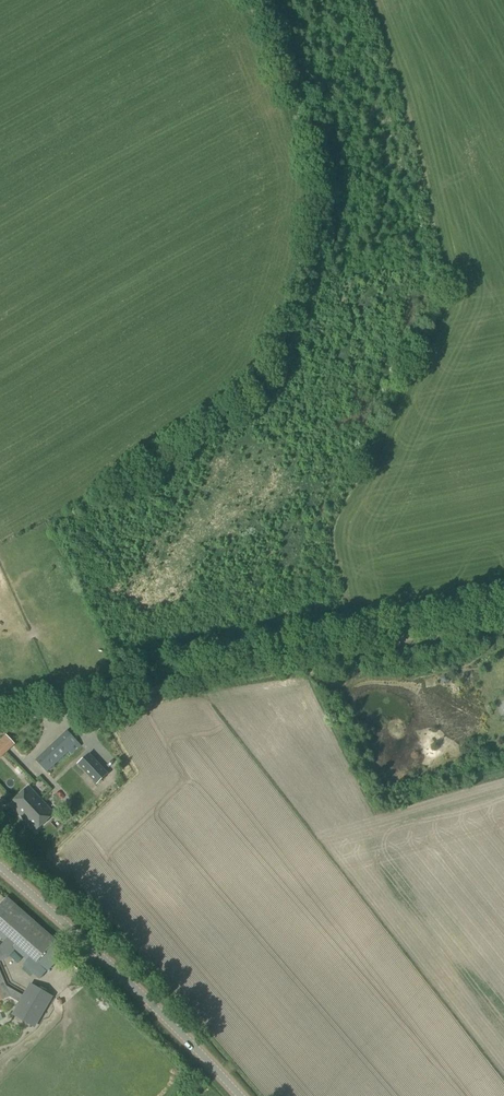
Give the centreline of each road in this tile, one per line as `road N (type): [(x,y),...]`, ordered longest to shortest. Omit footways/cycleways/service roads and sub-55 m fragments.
road 1 (unclassified): [(0,716),(503,618)]
road 2 (secondary): [(240,1095),(0,866)]

